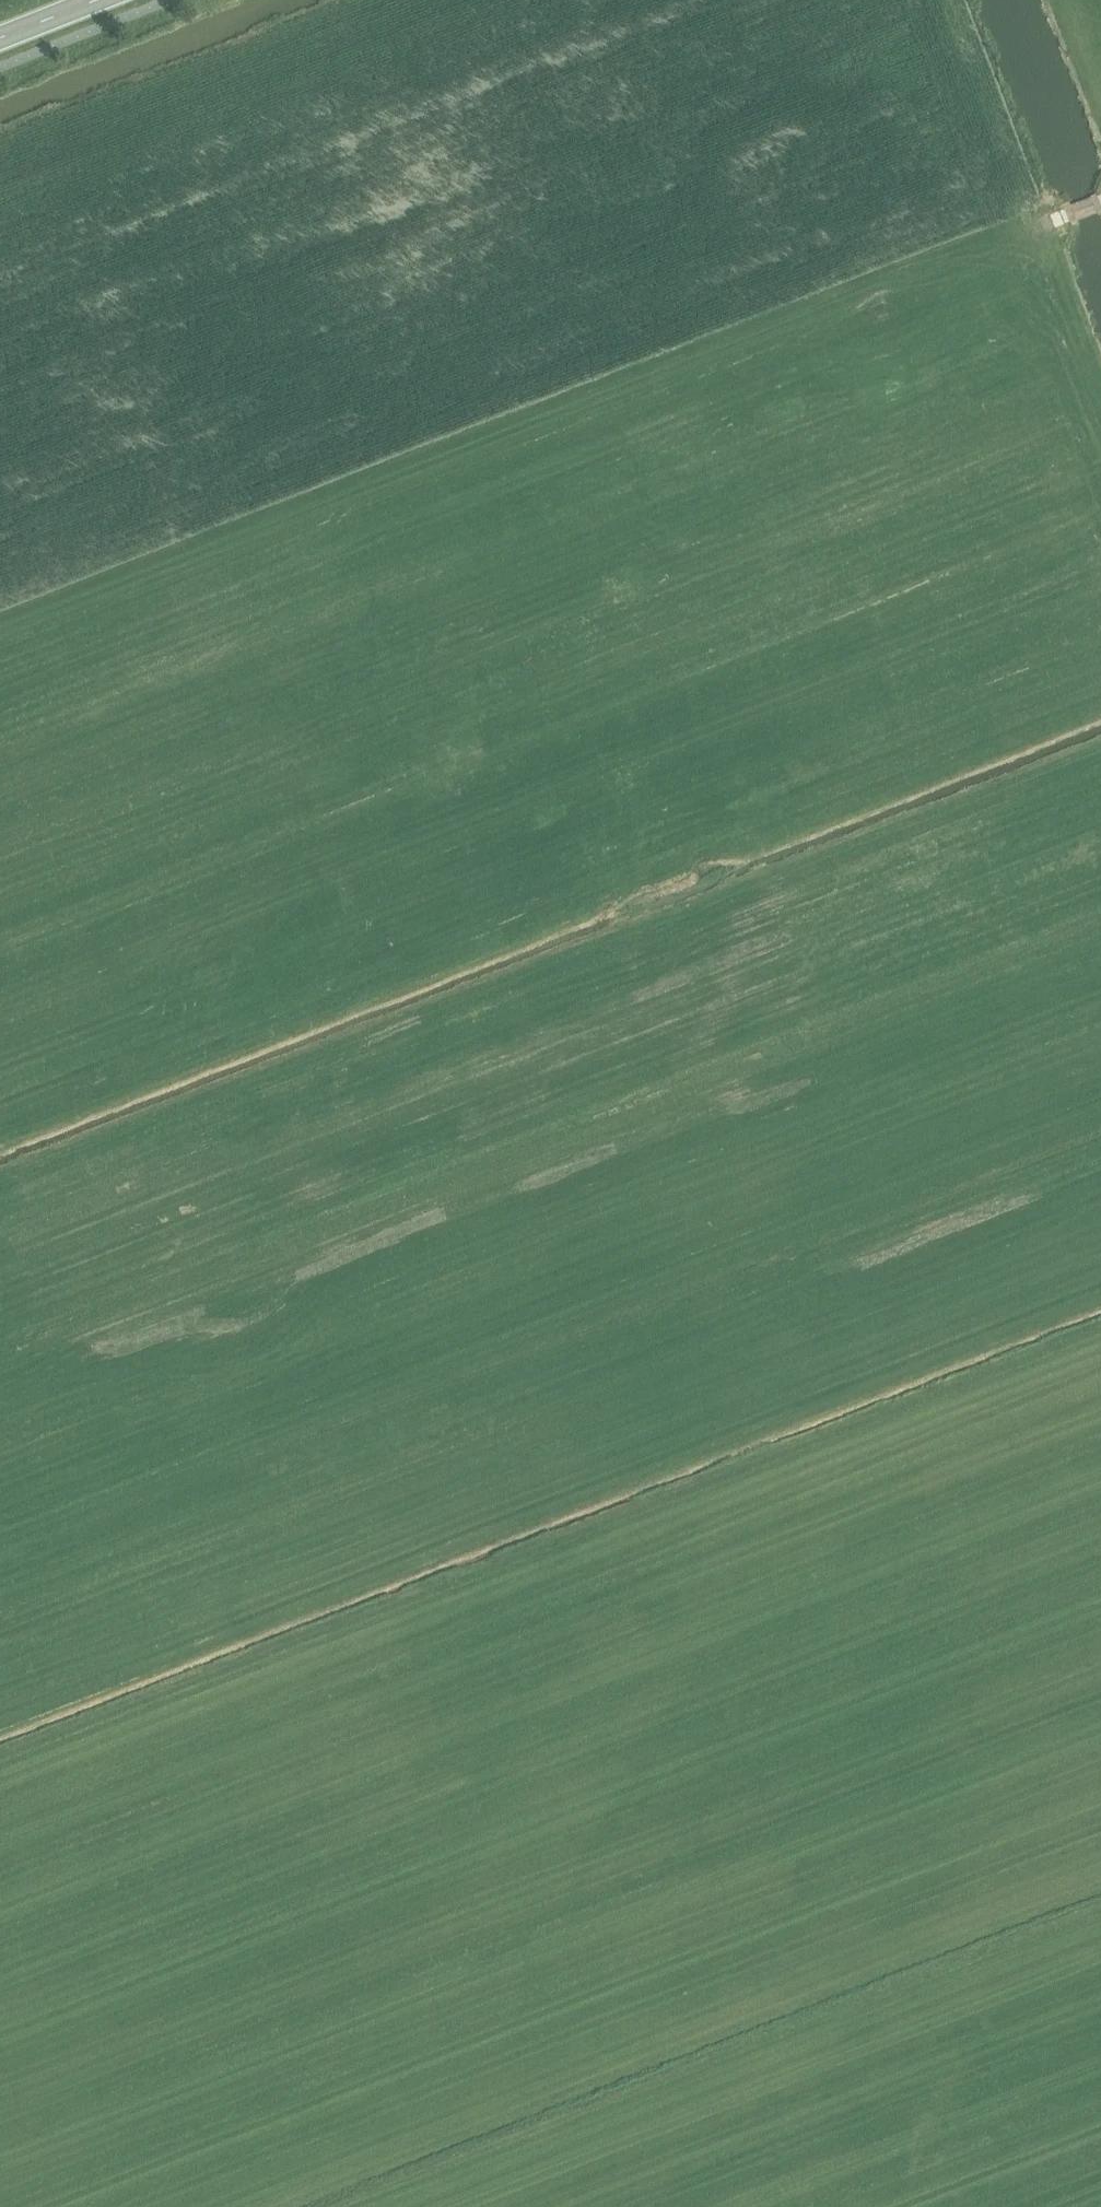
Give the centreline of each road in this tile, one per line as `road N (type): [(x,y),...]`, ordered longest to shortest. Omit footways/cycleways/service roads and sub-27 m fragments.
road 1 (track): [(1100,1954),(442,2206)]

